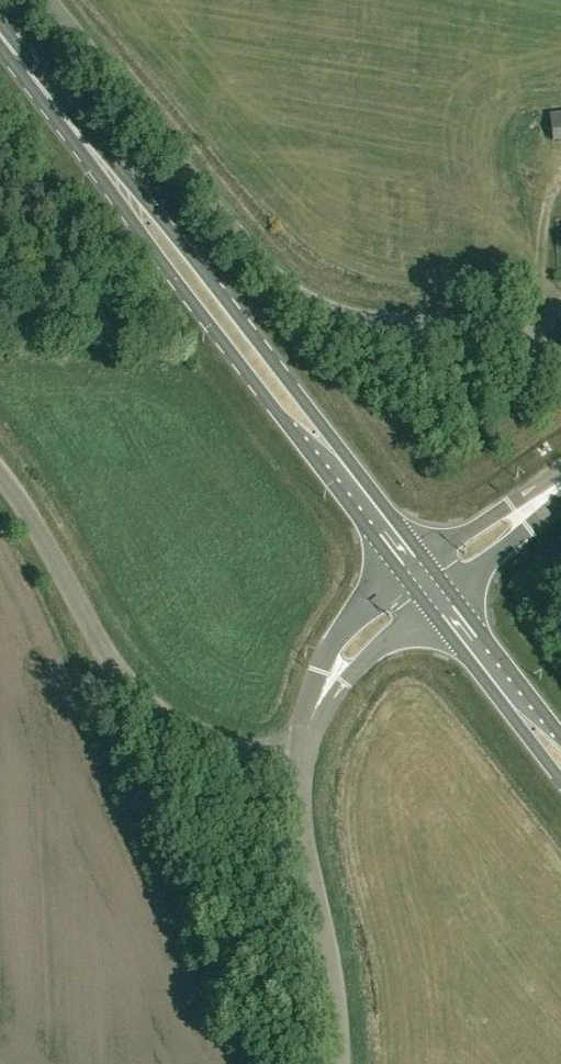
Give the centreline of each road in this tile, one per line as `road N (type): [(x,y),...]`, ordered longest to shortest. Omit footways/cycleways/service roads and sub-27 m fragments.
road 1 (unclassified): [(560,364),(482,325),(371,320),(312,303),(271,273),(49,0)]
road 2 (primary): [(427,561),(169,229),(84,127),(66,118)]
road 3 (primary): [(66,118),(70,137),(151,250),(406,577)]
road 4 (unclassified): [(303,755),(217,740),(145,701),(107,654),(0,474)]
road 5 (unclassified): [(340,1063),(336,1000),(301,823),(303,755)]
road 6 (primary): [(430,608),(560,779)]
road 7 (primary): [(560,734),(450,591)]
road 8 (unclassified): [(406,577),(331,646),(309,696),(313,714)]
road 9 (tertiary): [(560,468),(427,561)]
road 10 (unclassified): [(313,714),(430,608)]
road 11 (tertiary): [(450,591),(560,501)]

